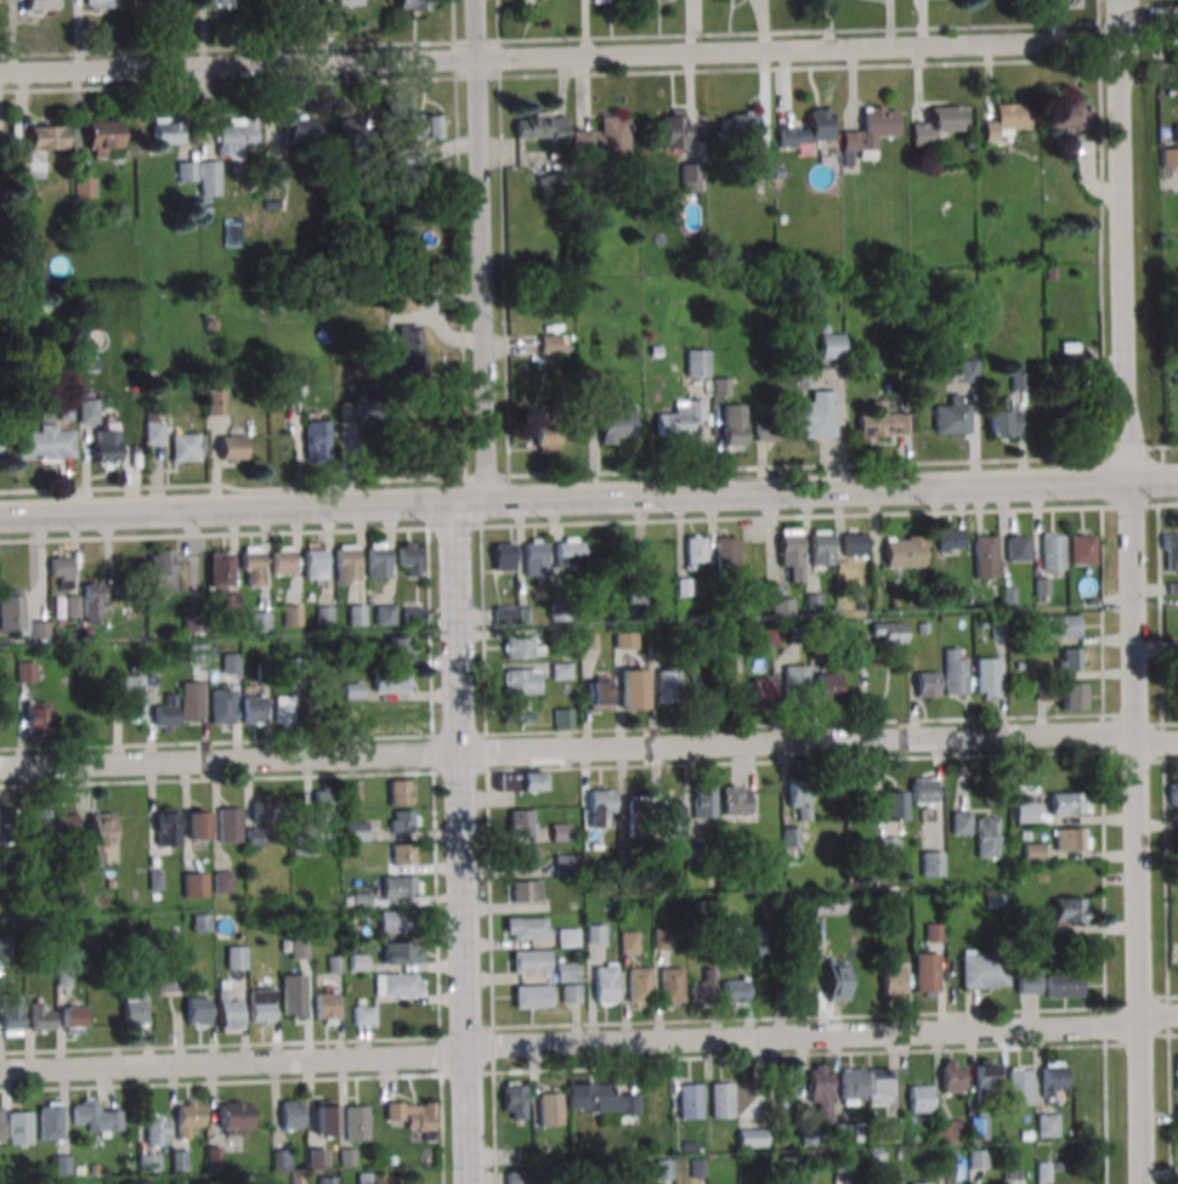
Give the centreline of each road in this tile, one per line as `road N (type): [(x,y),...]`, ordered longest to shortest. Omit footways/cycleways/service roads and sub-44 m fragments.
road 1 (residential): [(0,1070),(440,1056),(494,1043),(1105,1025),(1177,1014)]
road 2 (tertiary): [(0,517),(1177,479)]
road 3 (residential): [(0,766),(817,741),(1177,738)]
road 4 (residential): [(1141,1183),(1121,43)]
road 5 (residential): [(0,72),(1121,43)]
road 6 (residential): [(468,1183),(454,503)]
road 7 (residential): [(487,502),(476,0)]

